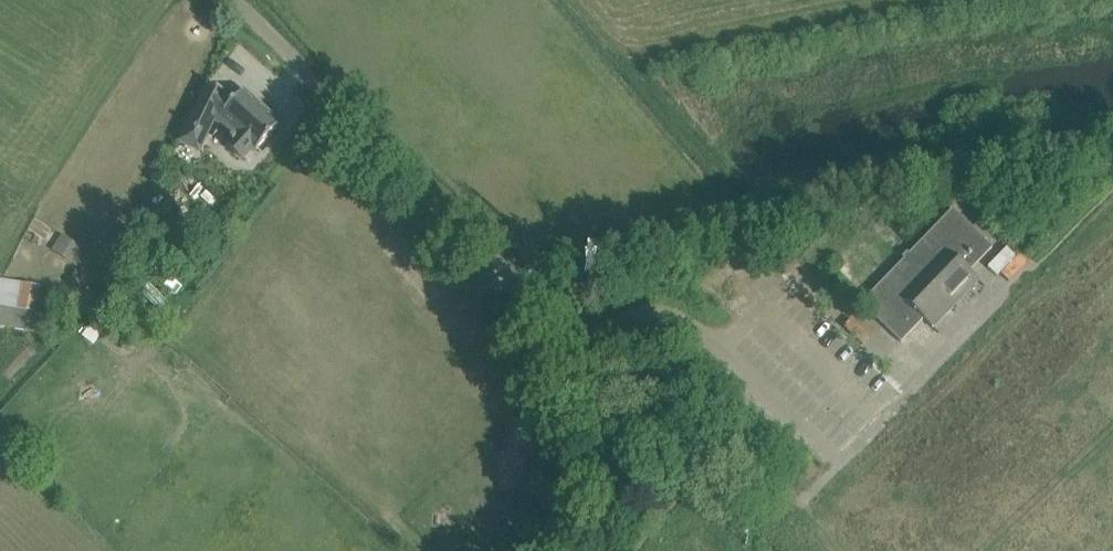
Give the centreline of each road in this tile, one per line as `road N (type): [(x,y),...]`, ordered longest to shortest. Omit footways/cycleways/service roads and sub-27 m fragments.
road 1 (unclassified): [(571,550),(586,527),(584,451),(552,358),(500,283),(235,0)]

